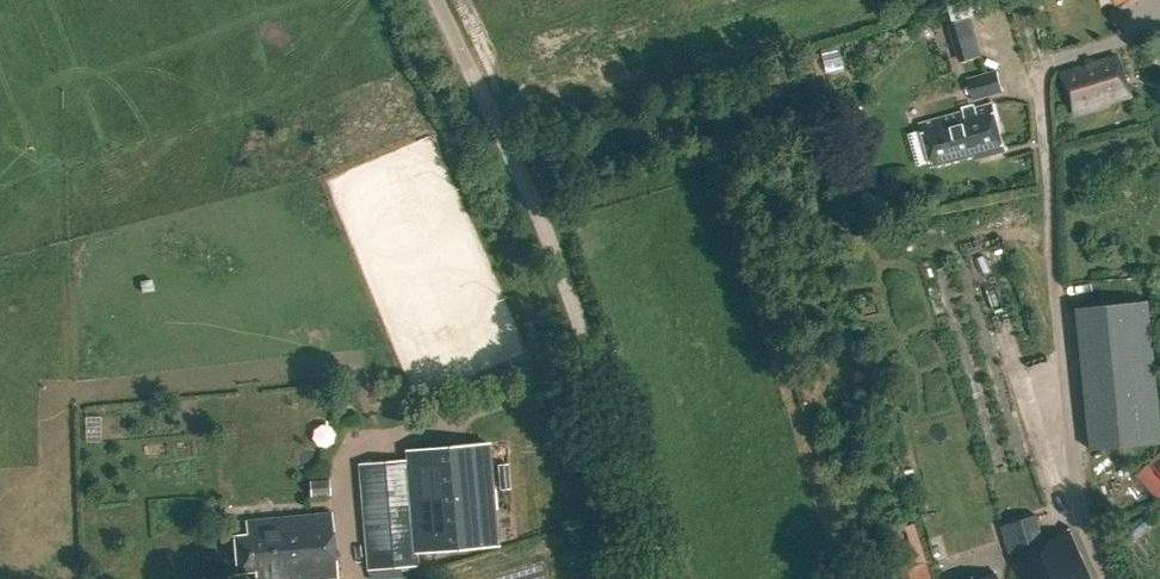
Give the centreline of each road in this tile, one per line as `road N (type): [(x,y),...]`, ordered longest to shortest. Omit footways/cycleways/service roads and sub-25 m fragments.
road 1 (unclassified): [(435,0),(555,250),(670,578)]

